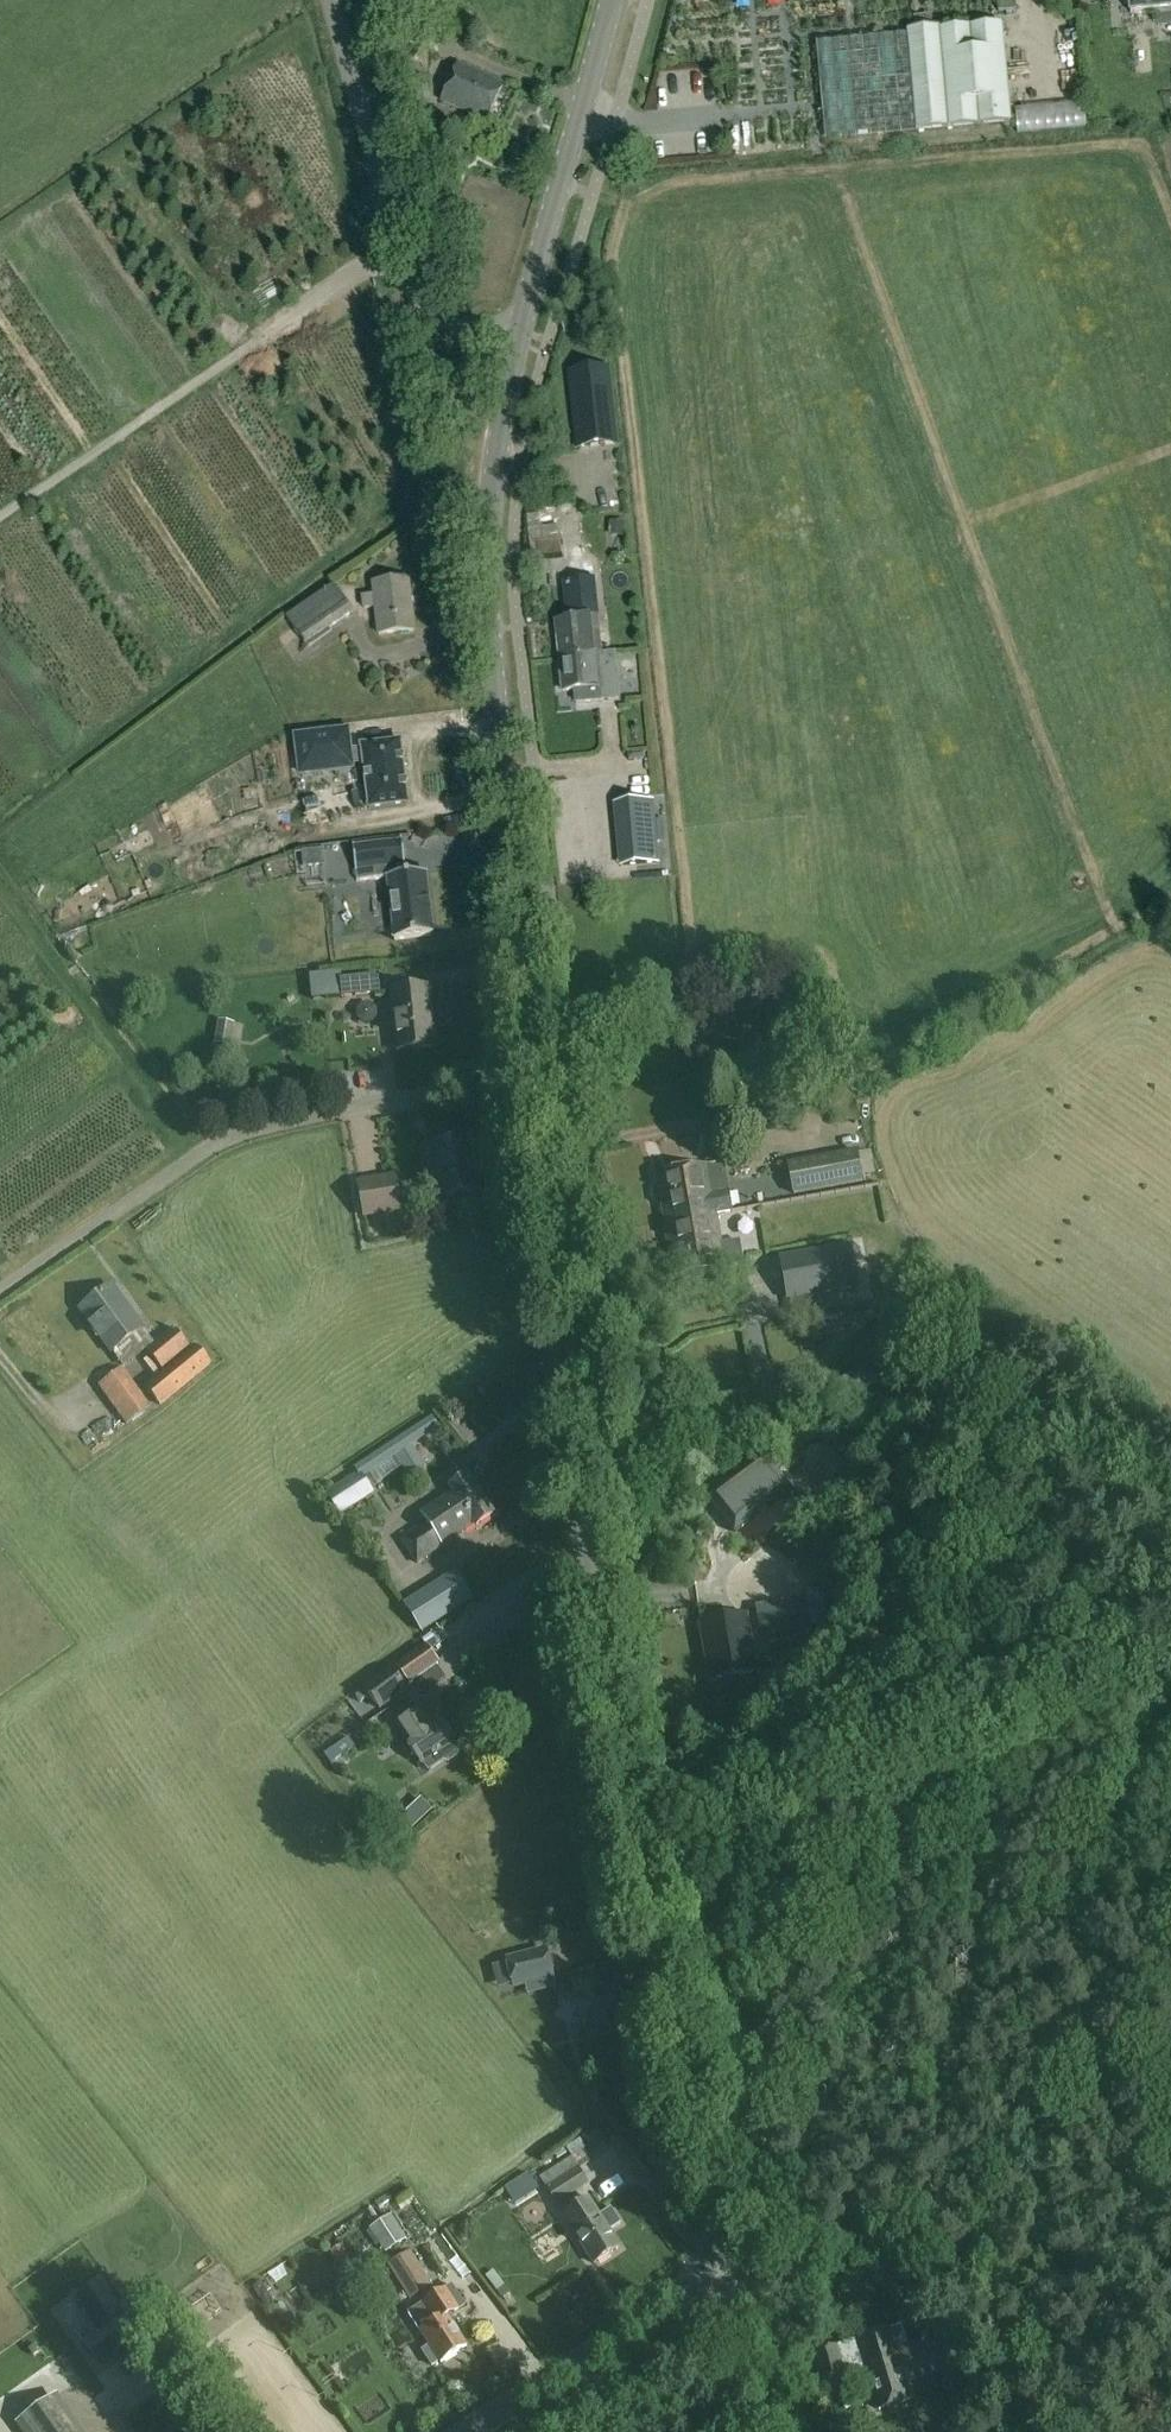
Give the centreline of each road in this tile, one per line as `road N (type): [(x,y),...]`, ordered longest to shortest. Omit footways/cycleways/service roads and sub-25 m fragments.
road 1 (tertiary): [(468,2431),(656,2314),(704,2263),(718,2212),(636,1848),(596,1599),(534,1068)]
road 2 (tertiary): [(534,1068),(488,596),(495,456),(520,337)]
road 3 (unclassified): [(0,1290),(230,1136),(534,1068)]
road 4 (track): [(1170,1659),(674,1866)]
road 5 (unclassified): [(520,337),(434,314),(409,281),(331,0)]
road 6 (tertiary): [(520,337),(614,0)]

